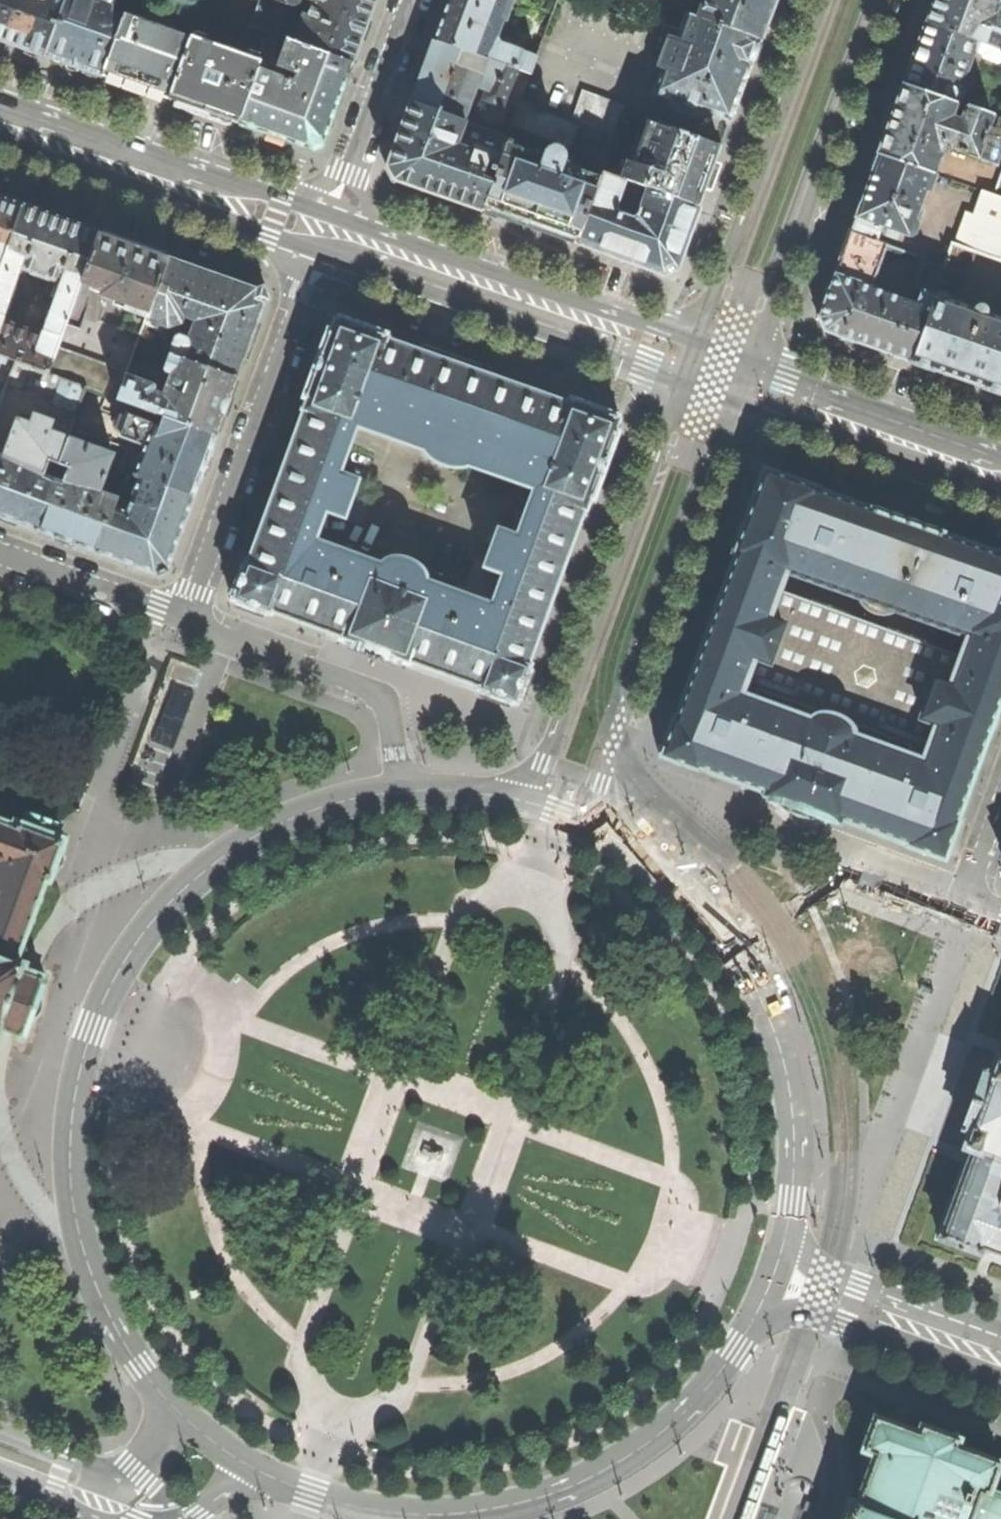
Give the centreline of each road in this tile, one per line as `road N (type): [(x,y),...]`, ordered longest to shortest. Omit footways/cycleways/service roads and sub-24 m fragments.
road 1 (tertiary): [(401,792),(304,814),(226,855),(160,913),(91,1028),(69,1150),(79,1238),(112,1323),(165,1400)]
road 2 (tertiary): [(251,1468),(378,1511),(449,1514),(534,1500),(615,1464),(688,1410),(740,1349),(774,1281)]
road 3 (tertiary): [(774,1281),(794,1202),(793,1102),(772,1023),(735,951),(667,876),(588,825)]
road 4 (tertiary): [(588,825),(746,383)]
road 5 (tertiary): [(692,363),(527,802)]
road 6 (residential): [(324,232),(184,620)]
road 7 (secondary): [(746,383),(886,0)]
road 8 (primary): [(692,363),(324,232)]
road 9 (secondary): [(825,0),(692,363)]
road 10 (primary): [(324,232),(0,118)]
road 11 (residential): [(401,792),(385,696),(184,620)]
road 12 (primary): [(1000,472),(746,383)]
road 13 (residential): [(324,232),(410,0)]
road 14 (tertiary): [(1000,1362),(774,1281)]
road 15 (tertiary): [(165,1400),(159,1434),(132,1472),(98,1469),(0,1434)]
road 16 (residential): [(0,553),(184,620)]
road 17 (residential): [(1000,804),(974,896),(1000,917)]
road 18 (tertiary): [(527,802),(401,792)]

